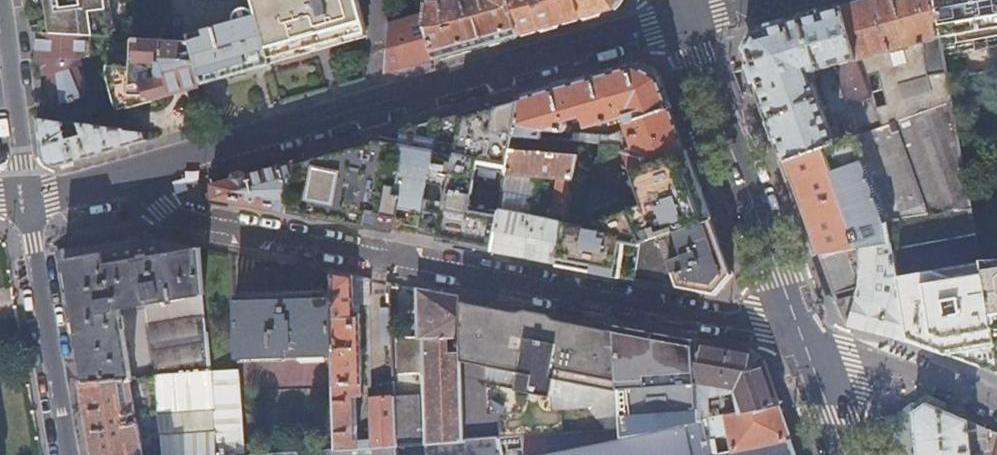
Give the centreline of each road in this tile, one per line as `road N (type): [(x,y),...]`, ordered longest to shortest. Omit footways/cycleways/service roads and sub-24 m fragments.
road 1 (residential): [(131,174),(180,221),(758,324),(803,341)]
road 2 (tertiary): [(803,341),(693,18)]
road 3 (secondary): [(374,107),(693,18)]
road 4 (residential): [(67,454),(25,194)]
road 5 (secondary): [(131,174),(374,107)]
road 6 (residential): [(803,341),(902,369),(996,408)]
road 7 (residential): [(25,194),(0,2)]
road 8 (tertiary): [(842,454),(803,341)]

